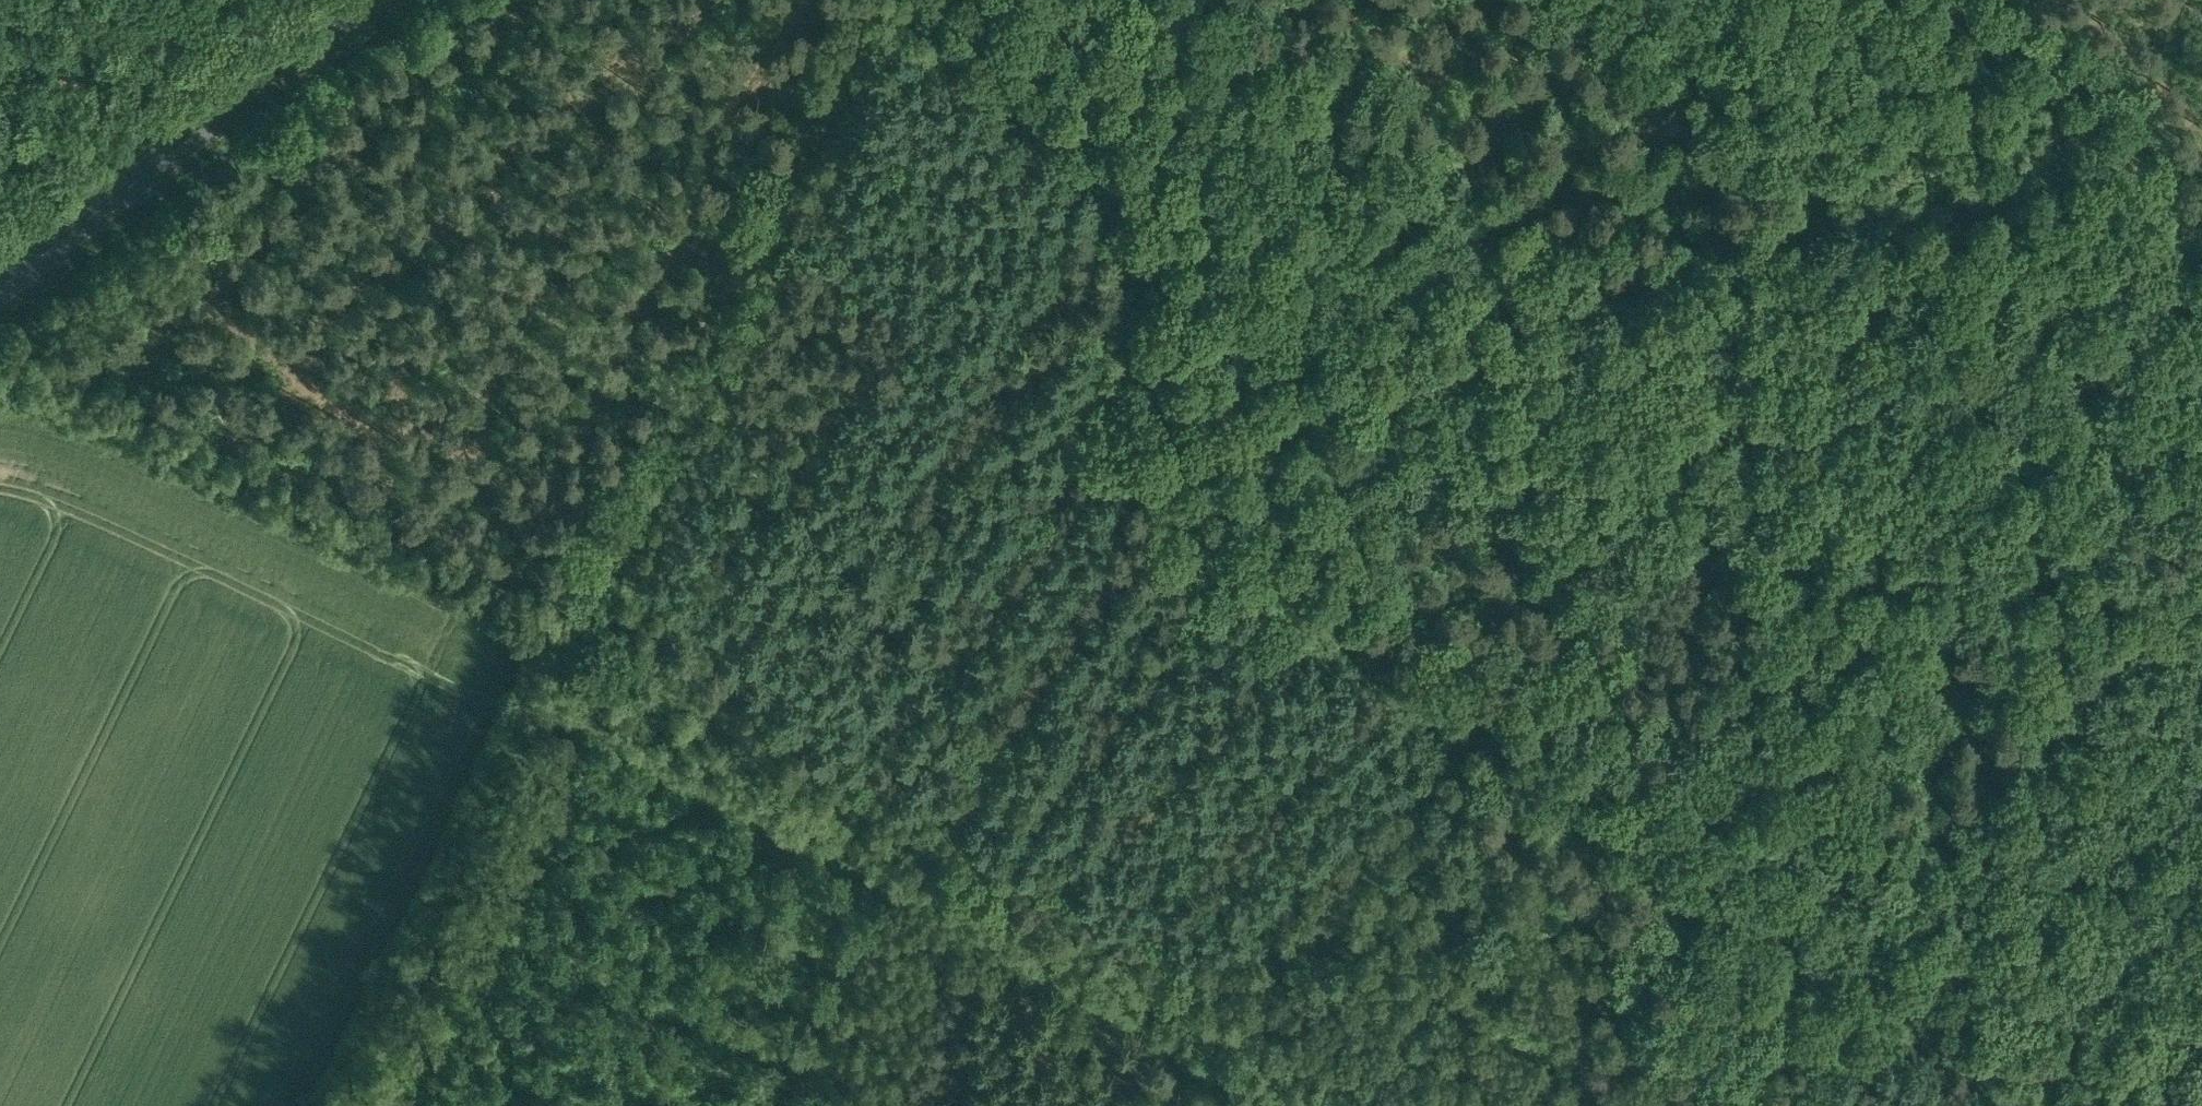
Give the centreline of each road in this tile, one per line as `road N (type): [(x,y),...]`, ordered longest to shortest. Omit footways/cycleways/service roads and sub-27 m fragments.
road 1 (track): [(899,0),(920,30),(1126,181),(1121,449),(1678,888),(2082,1105)]
road 2 (primary): [(0,286),(365,0)]
road 3 (track): [(1947,0),(2201,205)]

